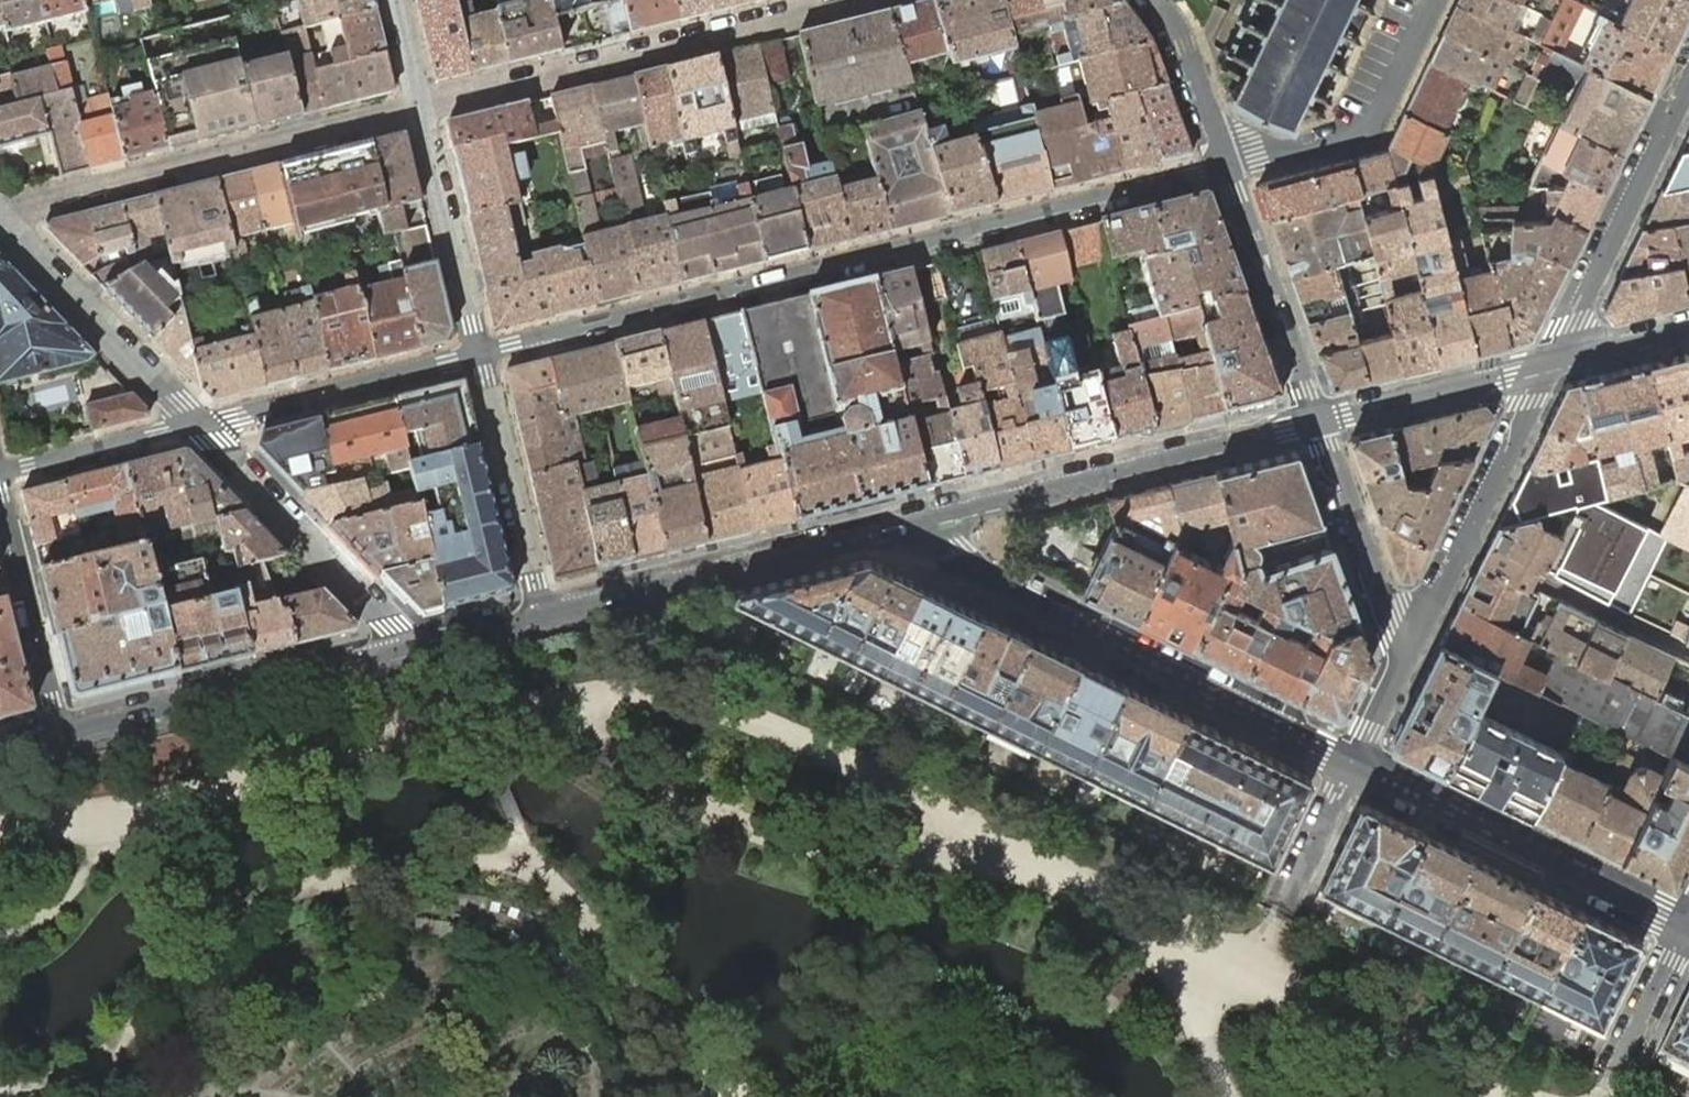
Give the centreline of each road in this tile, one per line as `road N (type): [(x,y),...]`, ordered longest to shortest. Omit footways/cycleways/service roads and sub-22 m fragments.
road 1 (residential): [(1224,169),(478,354)]
road 2 (secondary): [(910,518),(958,571),(1350,764)]
road 3 (residential): [(865,0),(420,111)]
road 4 (residential): [(420,111),(1,215)]
road 5 (tertiary): [(910,518),(1314,418)]
road 6 (secondary): [(539,611),(910,518)]
road 7 (secondary): [(1350,764),(1686,928)]
road 8 (secondary): [(59,730),(397,646)]
road 9 (residential): [(1401,659),(1547,360)]
road 10 (residential): [(1547,360),(1688,69)]
road 11 (residential): [(397,646),(387,622),(197,422)]
road 12 (residential): [(1432,0),(1370,129),(1224,169)]
road 13 (residential): [(478,354),(197,422)]
road 14 (residential): [(197,422),(1,215)]
road 15 (tertiary): [(1314,418),(1224,169)]
road 16 (residential): [(539,611),(478,354)]
road 17 (residential): [(1401,659),(1314,418)]
road 18 (residential): [(478,354),(420,111)]
road 19 (residential): [(0,496),(59,730)]
road 20 (tertiary): [(1314,418),(1547,360)]
road 21 (residential): [(197,422),(0,470)]
road 22 (tertiary): [(1224,169),(1181,48),(1153,0)]
road 23 (residential): [(1612,1077),(1686,928)]
road 24 (residential): [(1350,764),(1278,911)]
road 25 (secondary): [(397,646),(539,611)]
road 26 (tertiary): [(1547,360),(1688,325)]

